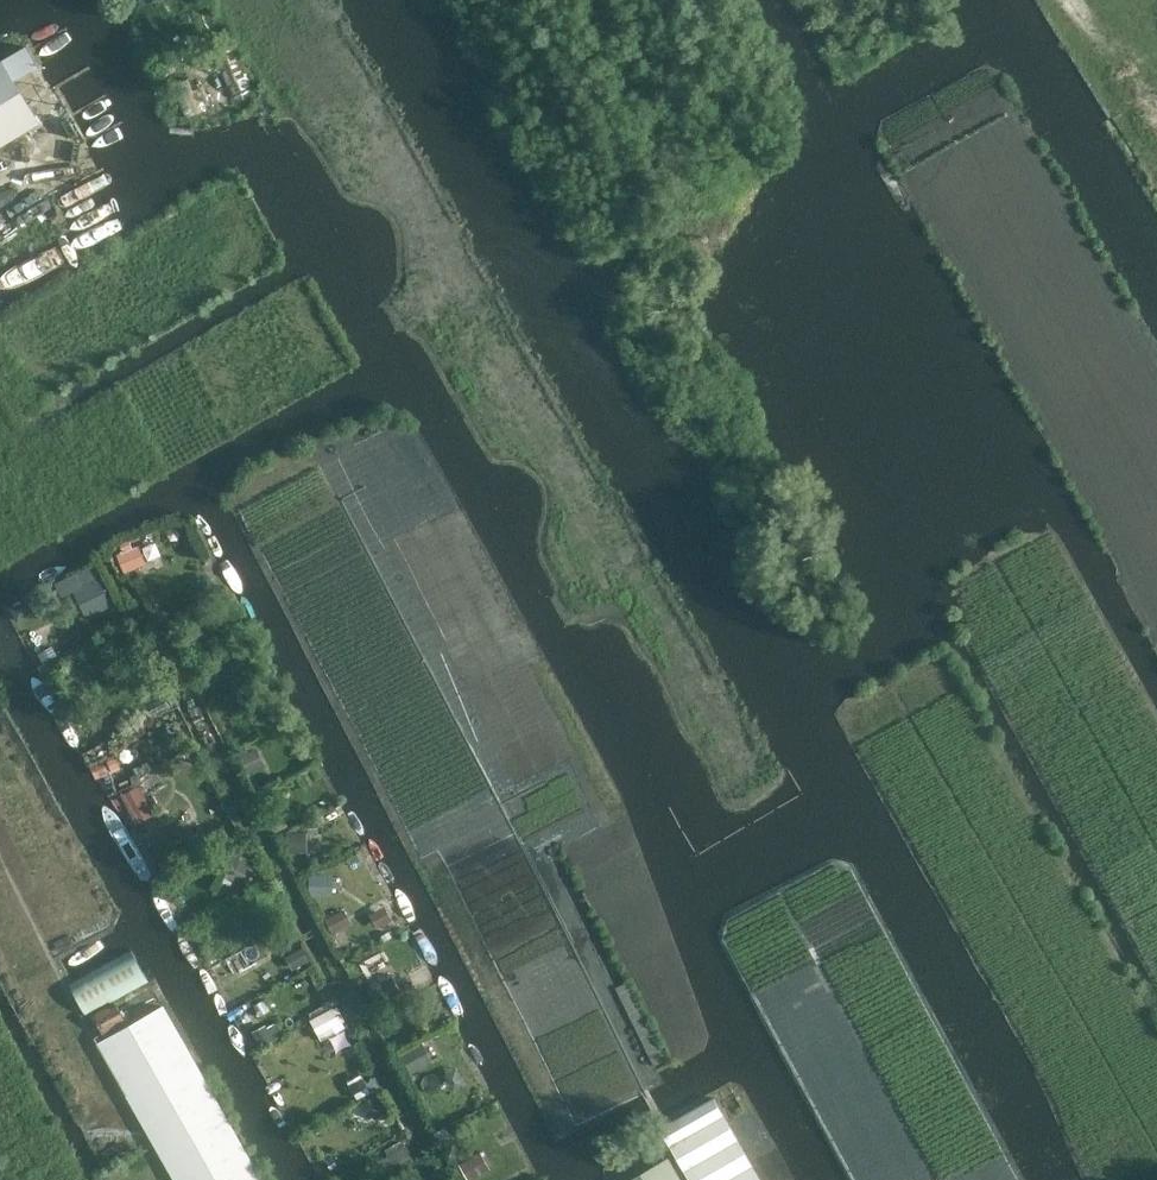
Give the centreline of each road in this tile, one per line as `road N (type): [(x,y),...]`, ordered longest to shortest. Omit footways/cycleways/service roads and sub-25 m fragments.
road 1 (trunk): [(1083,0),(1156,116)]

